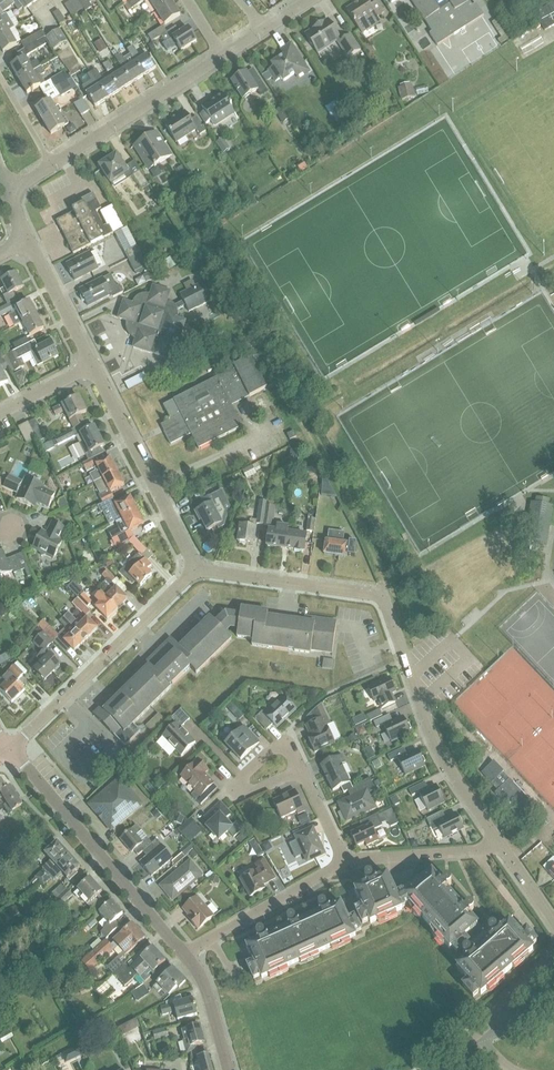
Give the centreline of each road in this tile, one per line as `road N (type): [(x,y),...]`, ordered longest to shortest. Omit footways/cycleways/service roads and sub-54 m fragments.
road 1 (residential): [(498,841),(440,750),(383,597),(200,572)]
road 2 (residential): [(186,954),(13,749)]
road 3 (residential): [(13,749),(200,572)]
road 4 (residential): [(200,572),(96,365)]
road 5 (residential): [(52,164),(222,53)]
road 6 (residential): [(186,954),(347,860)]
road 7 (residential): [(347,860),(483,850),(498,841)]
road 8 (residential): [(96,365),(31,240)]
road 9 (residential): [(229,1069),(207,983),(186,954)]

